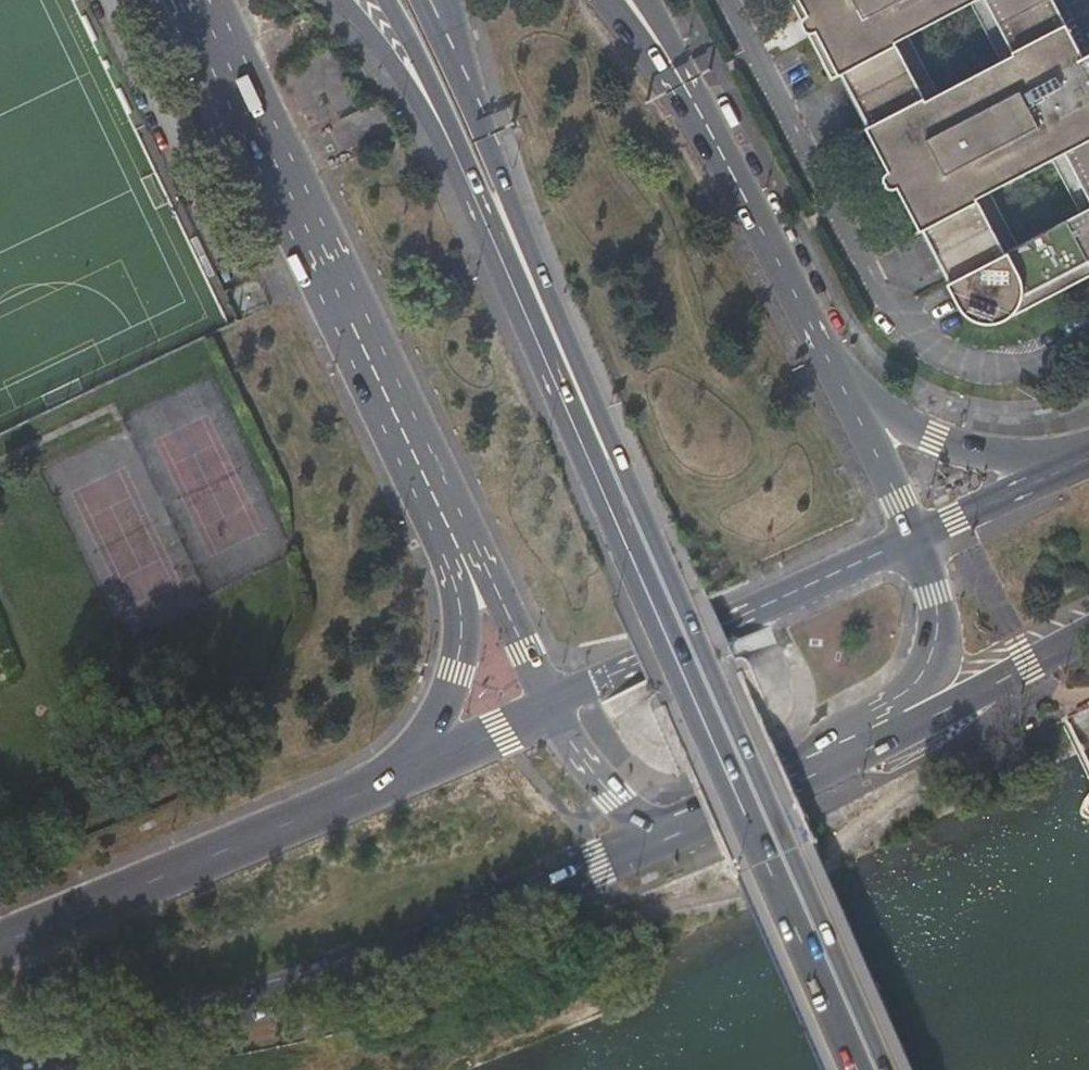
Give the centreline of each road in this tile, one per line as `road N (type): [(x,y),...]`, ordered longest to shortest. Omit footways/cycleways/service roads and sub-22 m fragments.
road 1 (secondary): [(479,180),(869,1069)]
road 2 (primary): [(0,1063),(256,999),(388,955),(659,832)]
road 3 (primary): [(257,123),(303,259),(458,594),(460,651),(415,766)]
road 4 (primary): [(257,123),(334,245),(548,705)]
road 5 (primary): [(415,766),(0,950)]
road 6 (primary): [(914,539),(548,705)]
road 7 (primary): [(848,396),(715,134)]
road 8 (primary): [(659,832),(903,718)]
road 9 (primary): [(1059,471),(935,446),(848,396)]
road 10 (secondary): [(341,0),(479,180)]
road 11 (primary): [(903,718),(1088,636)]
road 12 (trunk): [(388,0),(479,180)]
road 13 (primary): [(903,718),(932,680),(939,643),(937,603),(914,539)]
road 14 (trunk): [(479,180),(419,0)]
road 15 (secondary): [(479,180),(444,0)]
road 16 (primary): [(548,705),(595,781),(659,832)]
road 17 (trunk): [(715,134),(609,0)]
road 18 (primary): [(1059,471),(914,539)]
road 19 (primary): [(914,539),(848,396)]
road 20 (primary): [(715,134),(648,0)]
road 21 (primary): [(548,705),(415,766)]
road 22 (primary): [(198,0),(257,123)]

